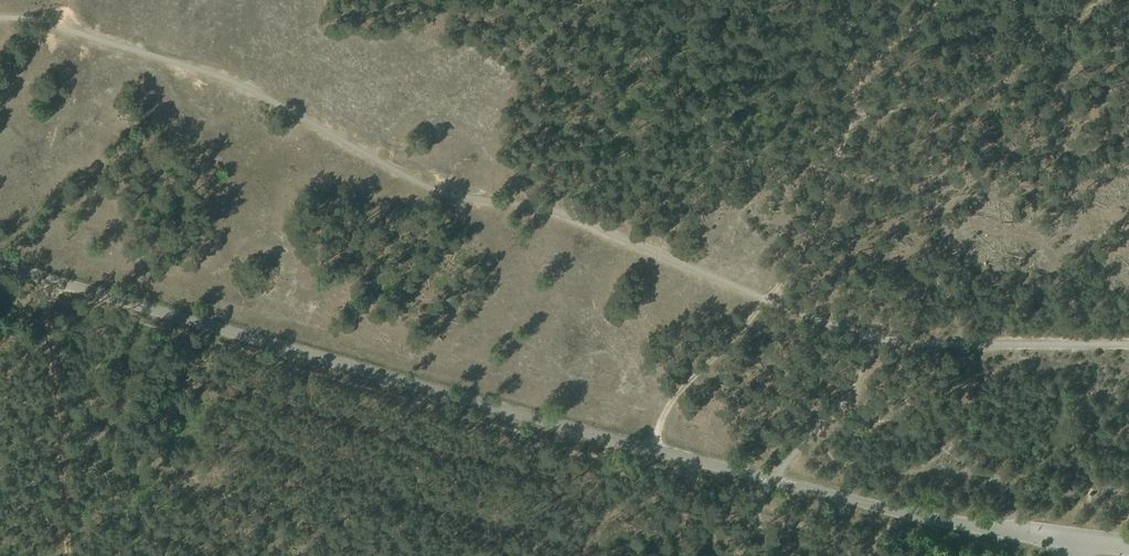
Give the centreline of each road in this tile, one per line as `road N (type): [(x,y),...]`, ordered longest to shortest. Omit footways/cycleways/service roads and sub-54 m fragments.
road 1 (unclassified): [(1069,540),(771,479),(0,267)]
road 2 (track): [(652,447),(668,406),(767,300),(808,233),(857,86),(939,0)]
road 3 (track): [(68,555),(47,280)]
road 4 (track): [(848,116),(973,88),(1022,63)]

